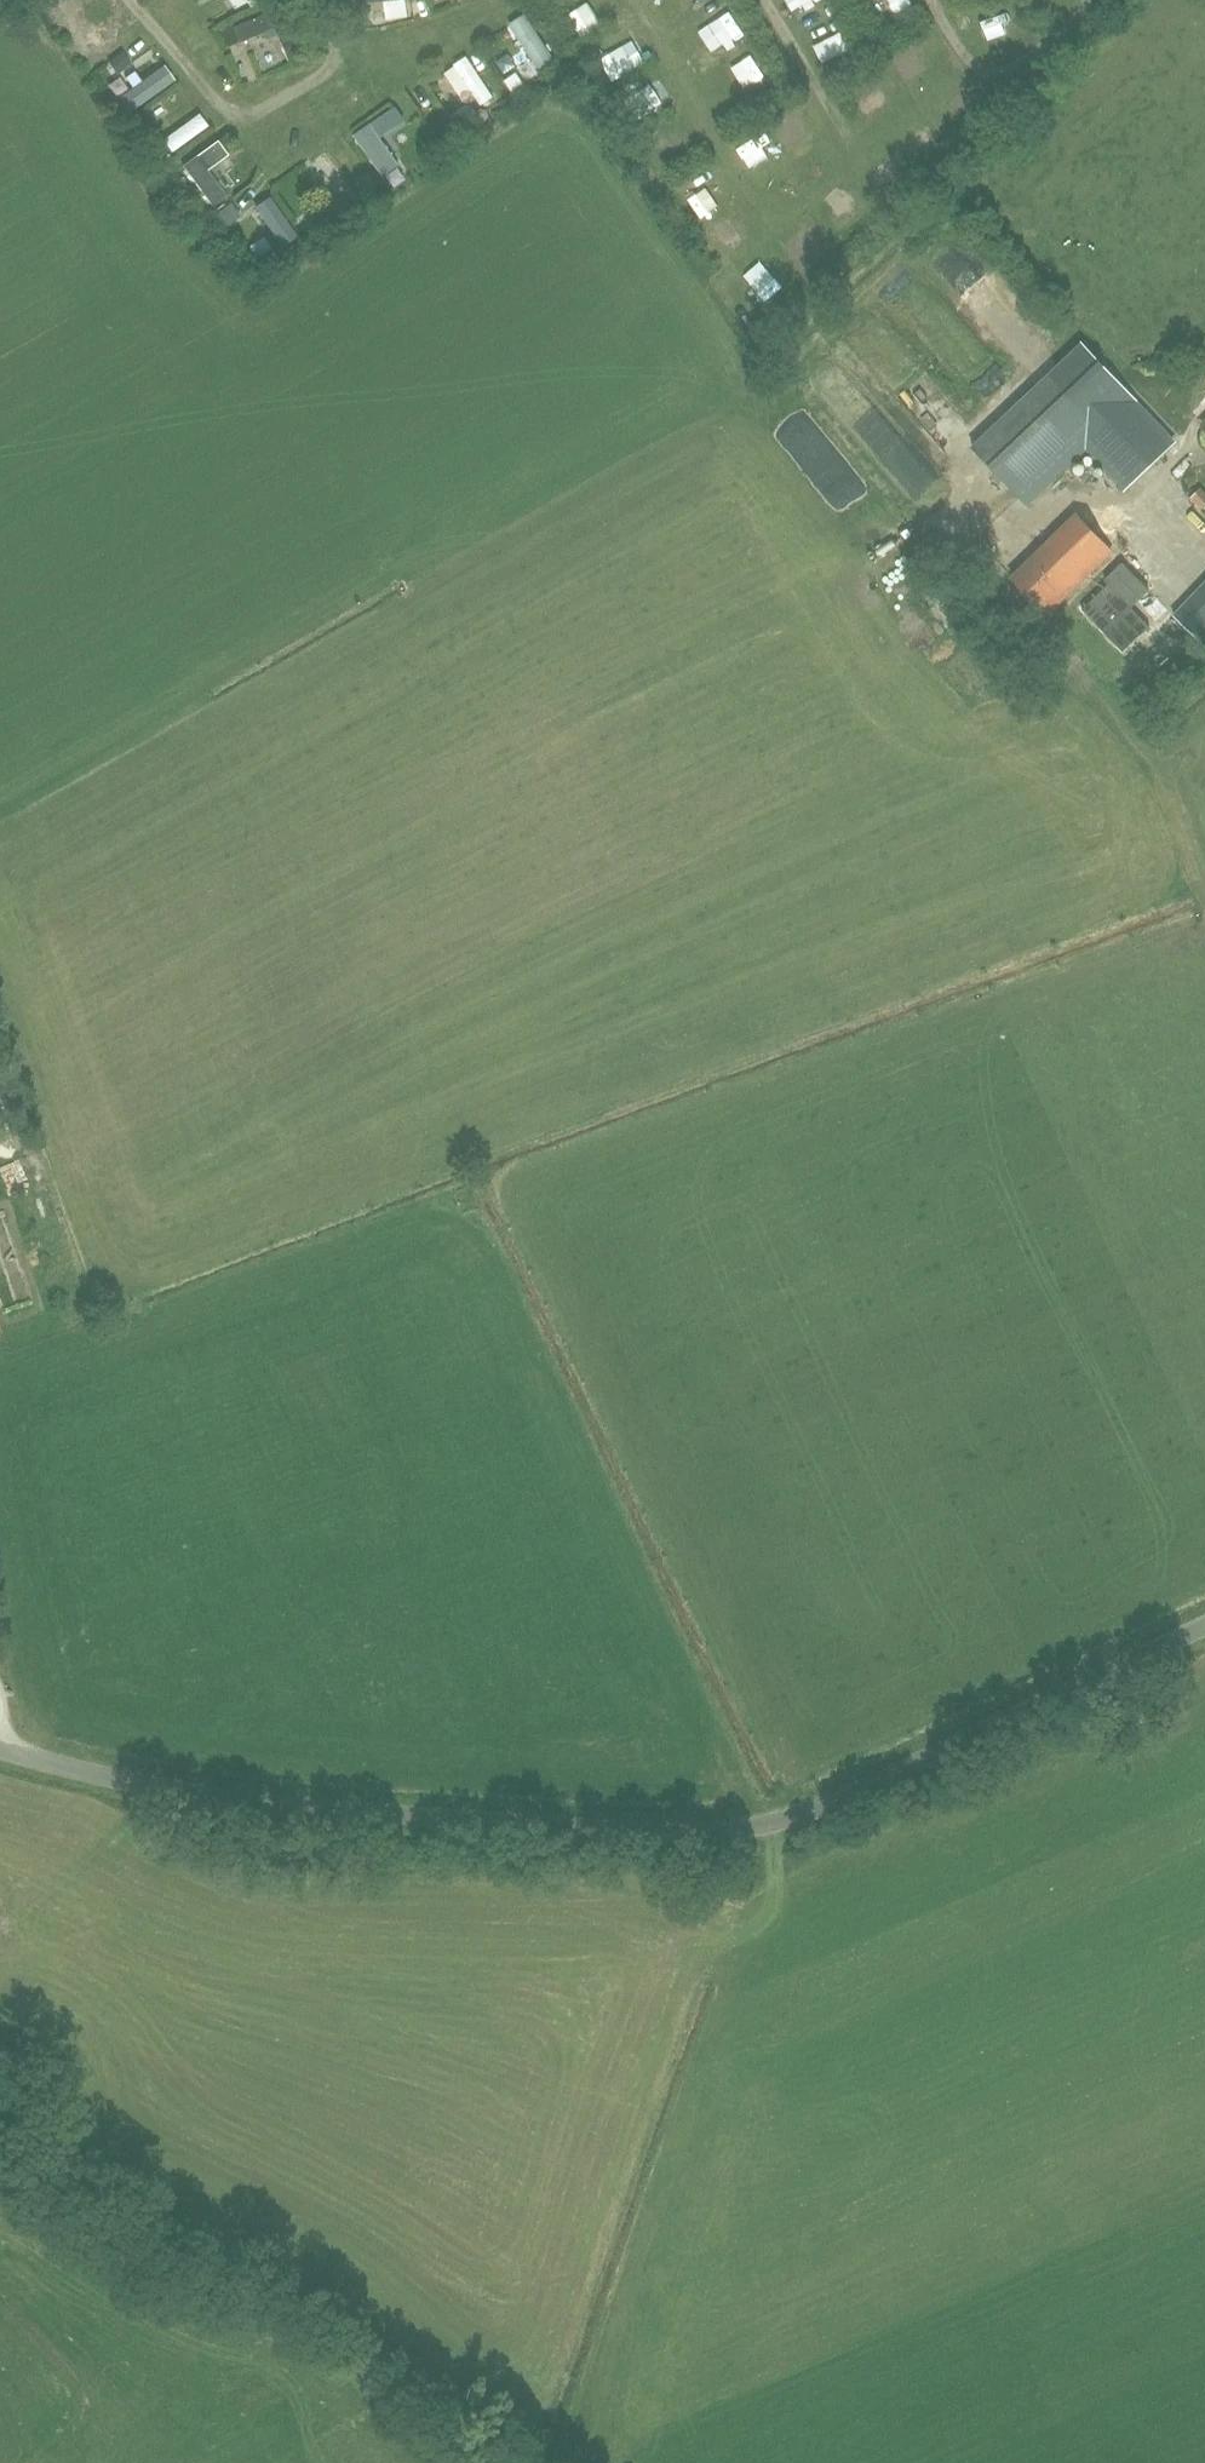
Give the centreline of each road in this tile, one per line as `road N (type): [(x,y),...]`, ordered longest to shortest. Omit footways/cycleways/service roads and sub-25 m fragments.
road 1 (unclassified): [(0,1751),(230,1801),(501,1825),(725,1833),(812,1810),(1204,1625)]

